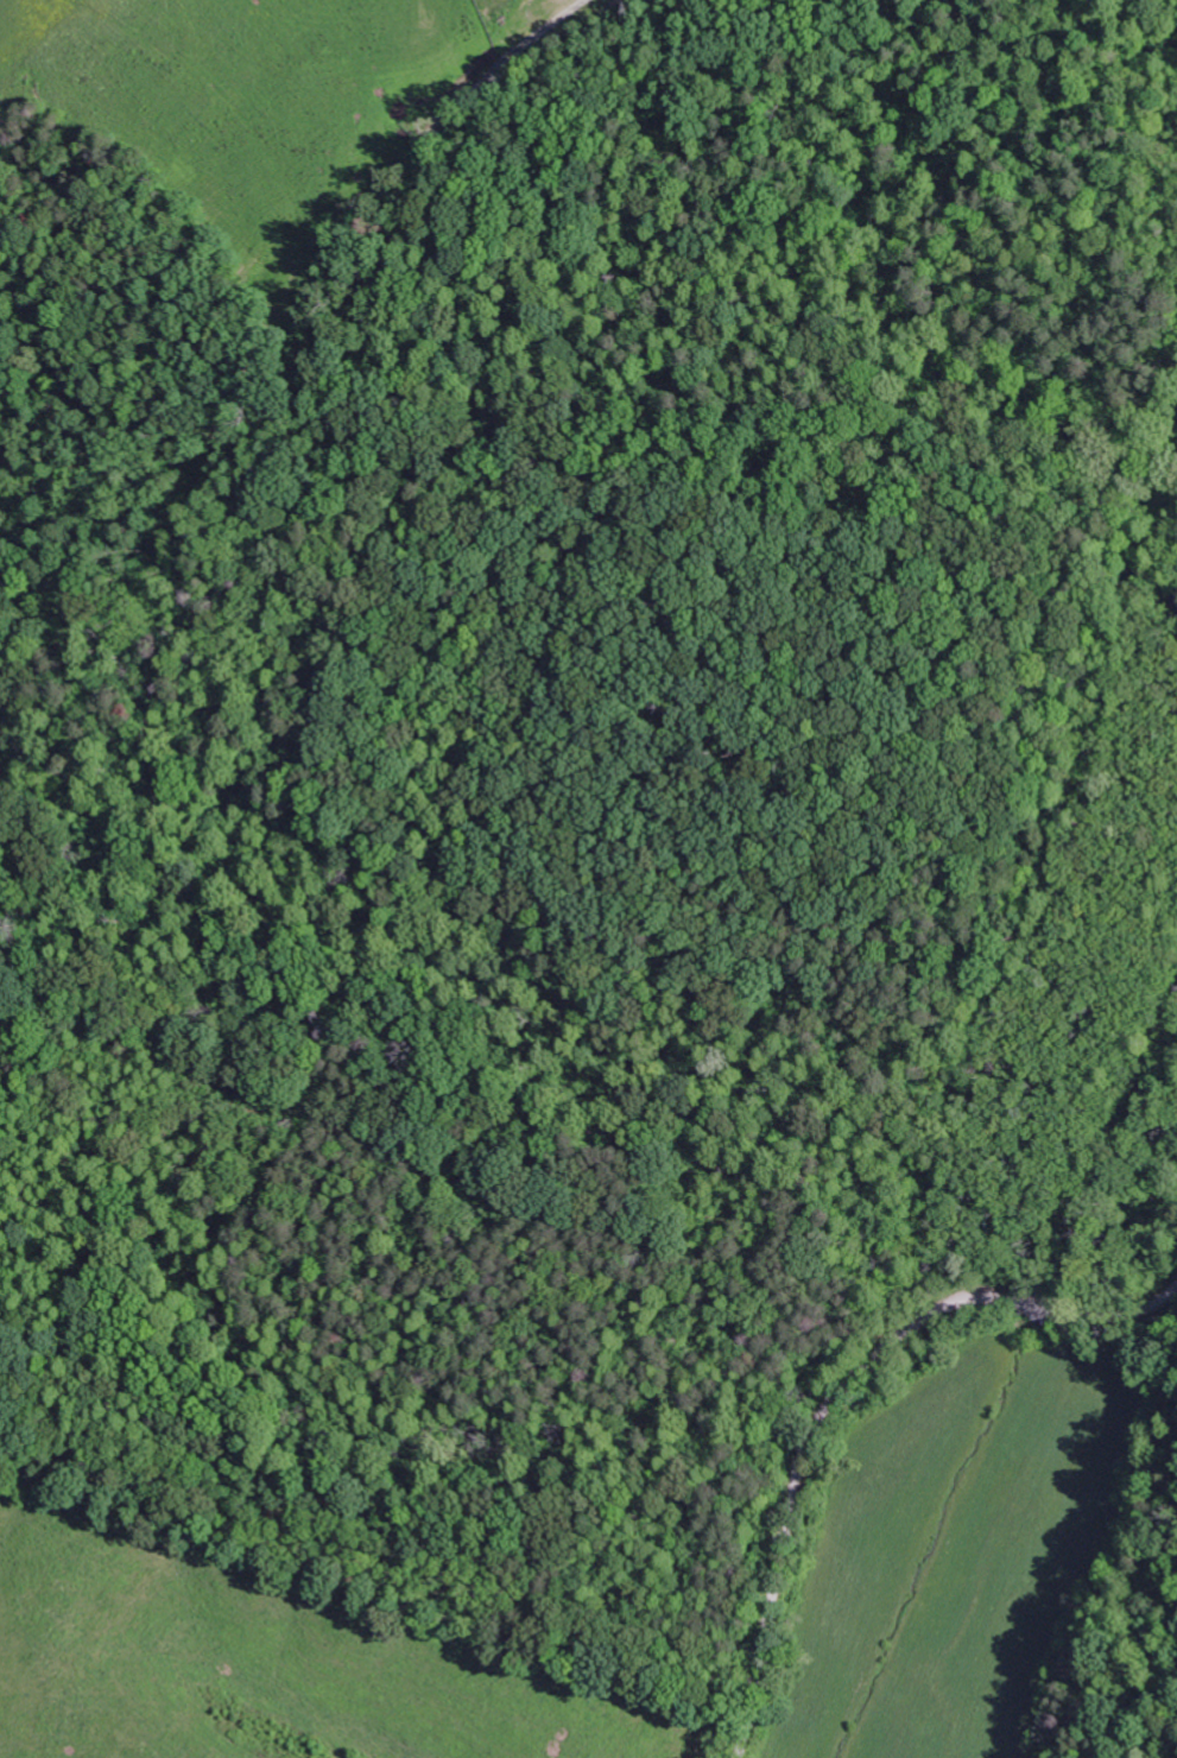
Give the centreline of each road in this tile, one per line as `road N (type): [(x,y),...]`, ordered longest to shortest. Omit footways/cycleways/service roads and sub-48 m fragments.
road 1 (residential): [(739,1757),(755,1713),(804,1450),(848,1385),(893,1340),(972,1291),(1096,1318),(1150,1308),(1176,1291)]

